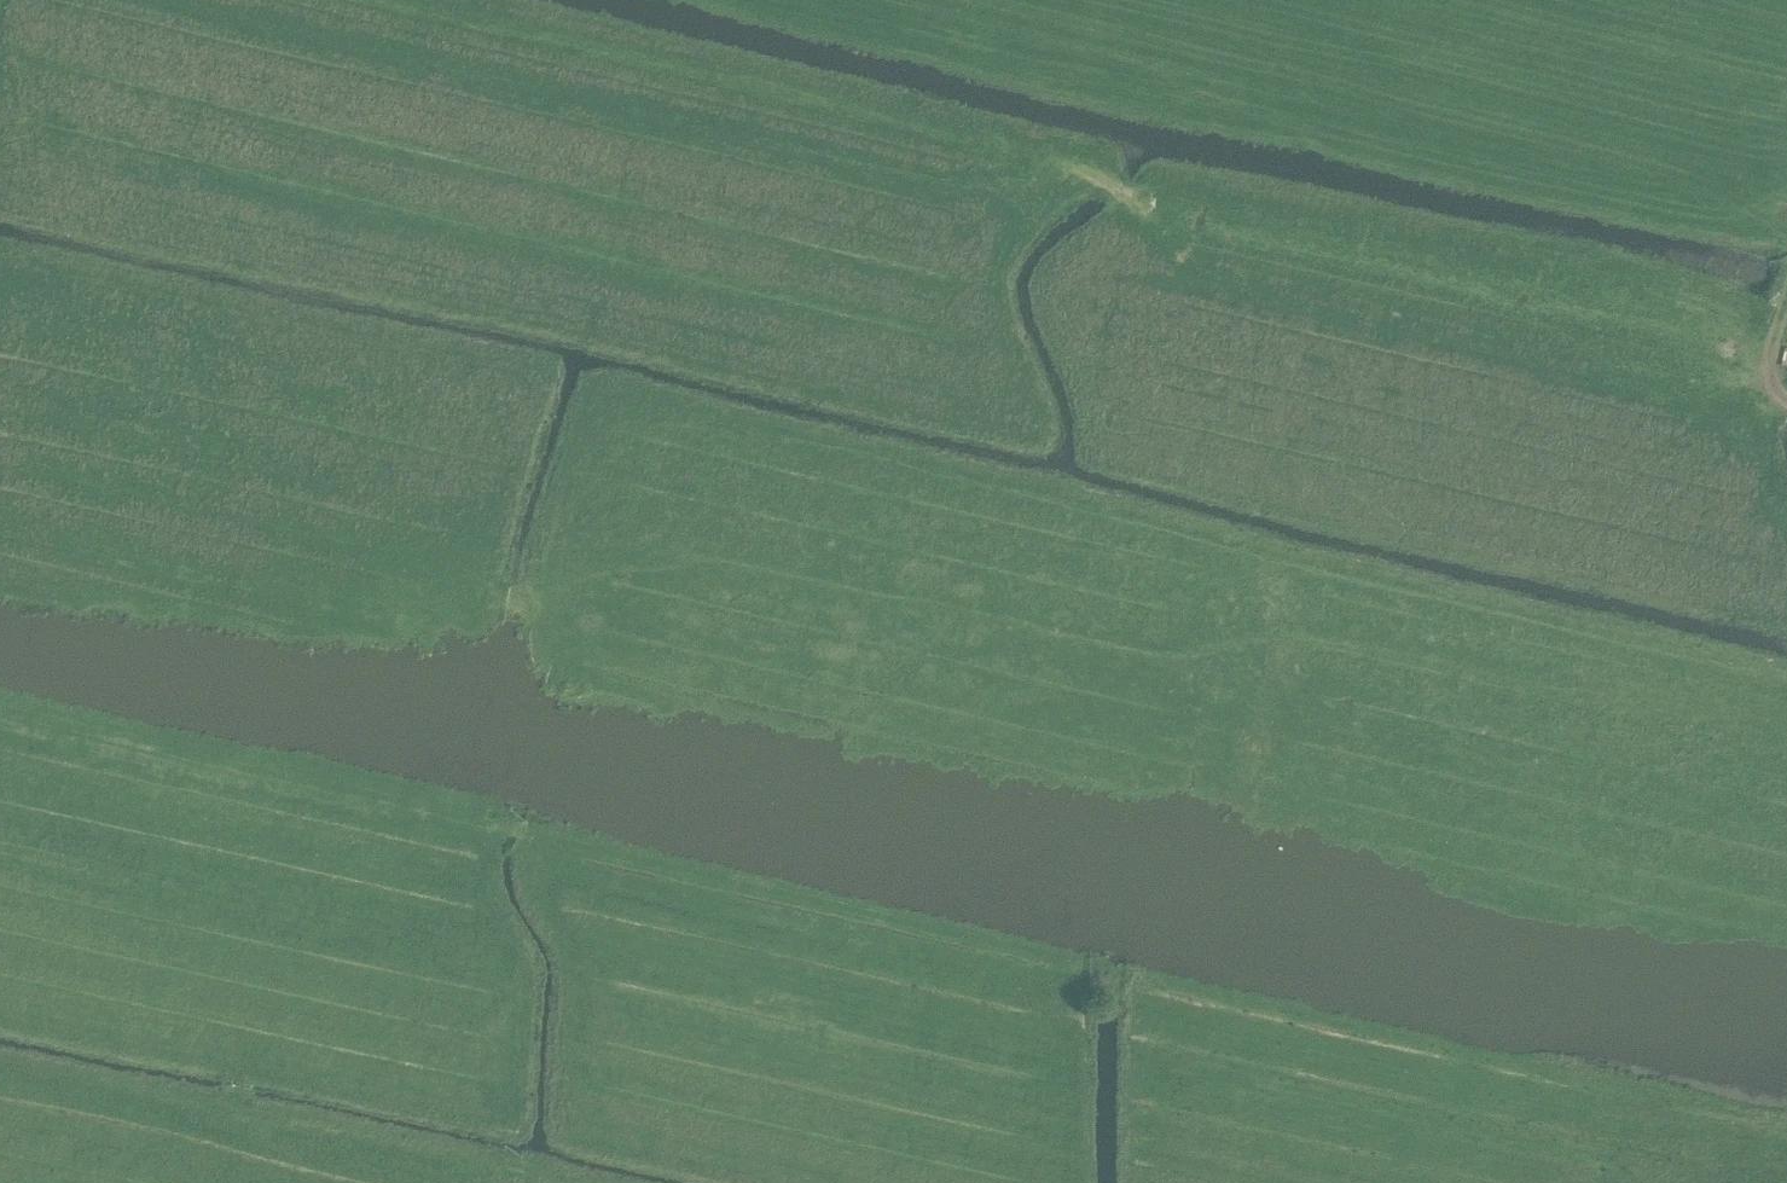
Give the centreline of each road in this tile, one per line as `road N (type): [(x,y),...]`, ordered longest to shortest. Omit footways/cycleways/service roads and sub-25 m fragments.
road 1 (track): [(413,0),(1092,163),(1127,188),(1163,197),(1198,194),(1673,299),(1732,338),(1777,383)]
road 2 (track): [(1786,197),(991,0)]
road 3 (track): [(251,1182),(234,1100),(296,760),(0,703)]

